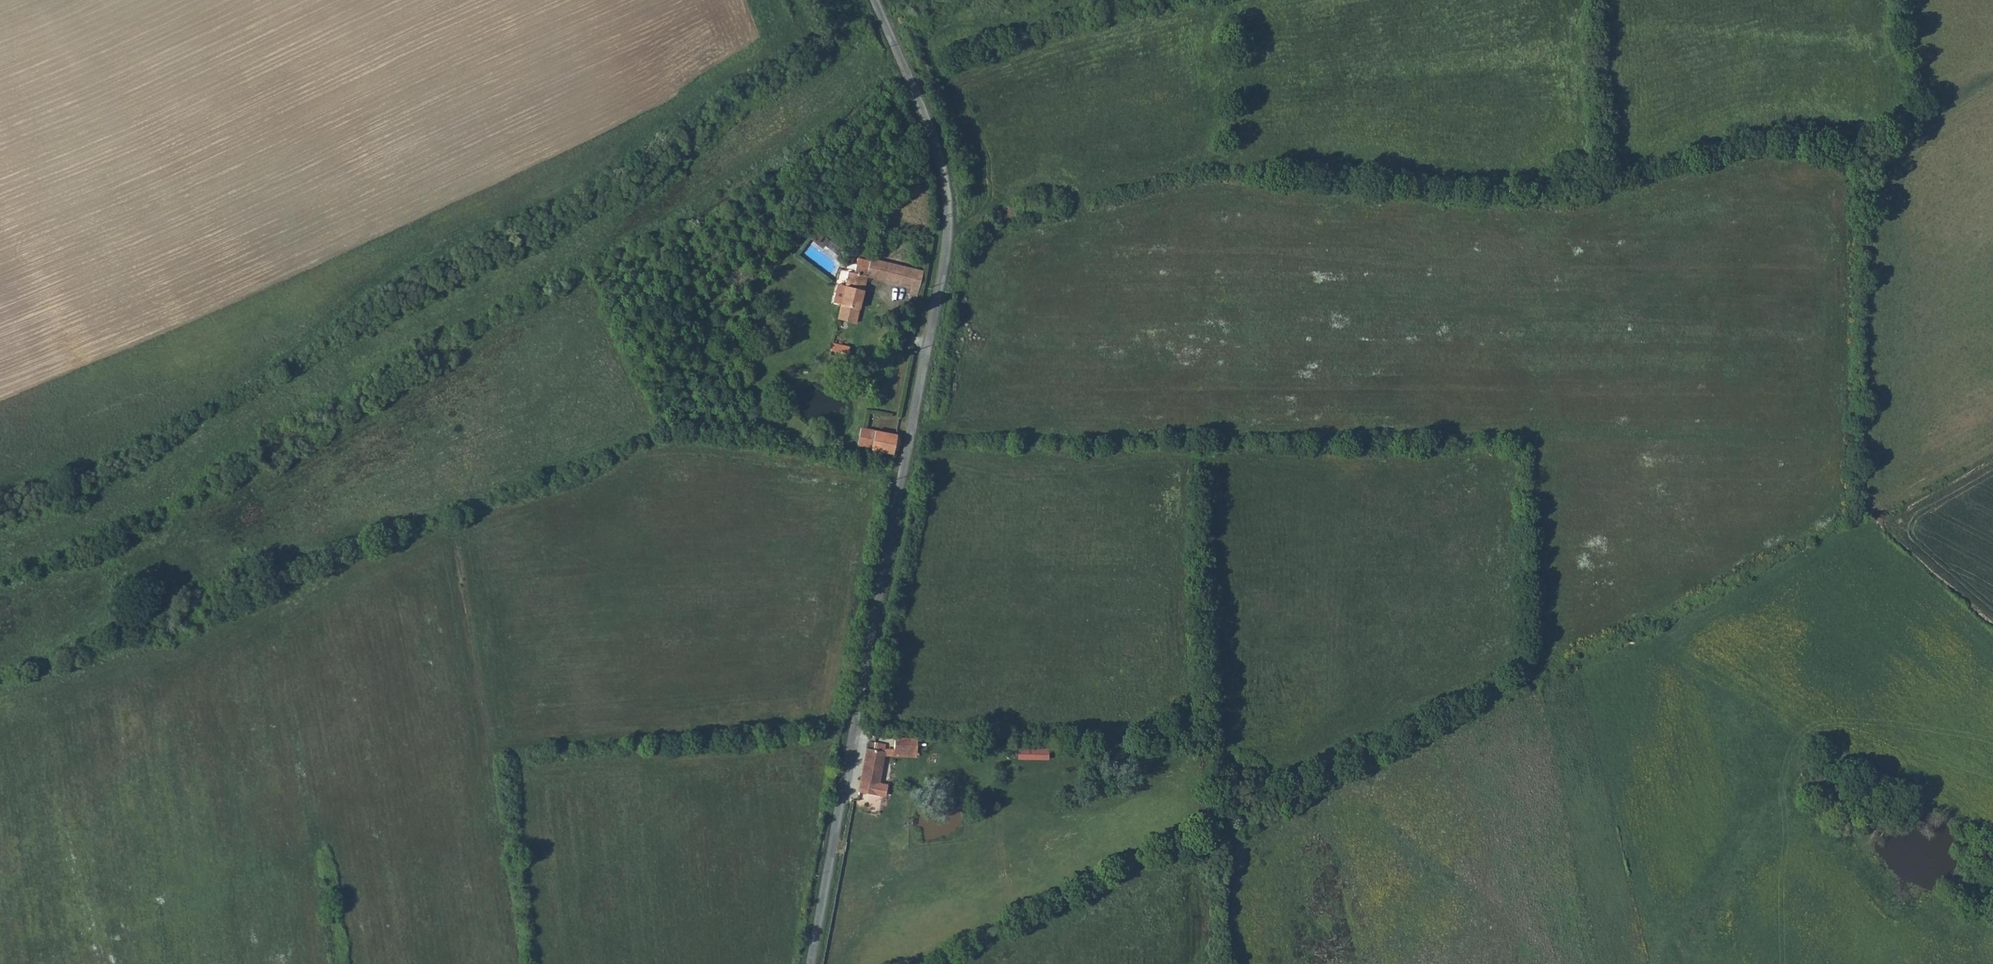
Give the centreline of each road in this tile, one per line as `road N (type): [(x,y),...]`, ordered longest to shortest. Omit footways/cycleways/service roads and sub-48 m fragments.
road 1 (unclassified): [(874,0),(925,116),(945,178),(948,216),(810,963)]

